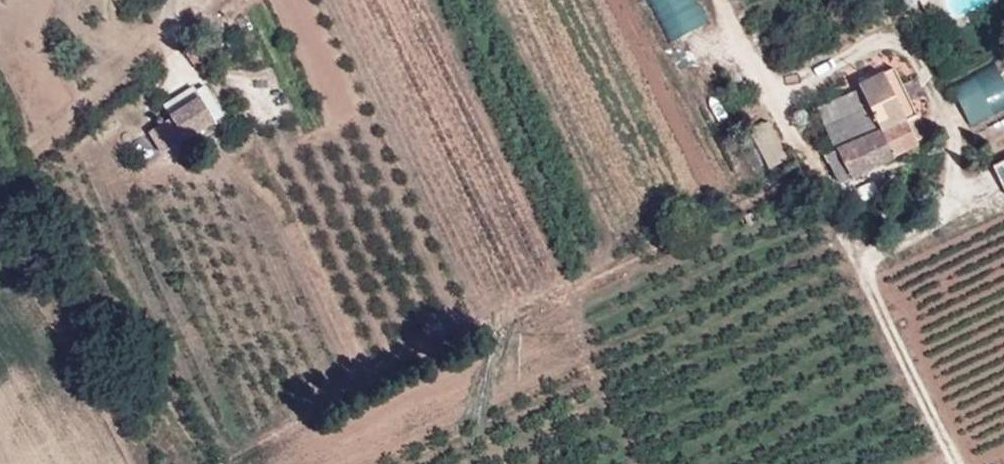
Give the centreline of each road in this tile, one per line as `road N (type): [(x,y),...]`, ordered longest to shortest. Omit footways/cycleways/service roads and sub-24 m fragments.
road 1 (track): [(953,463),(715,0)]

